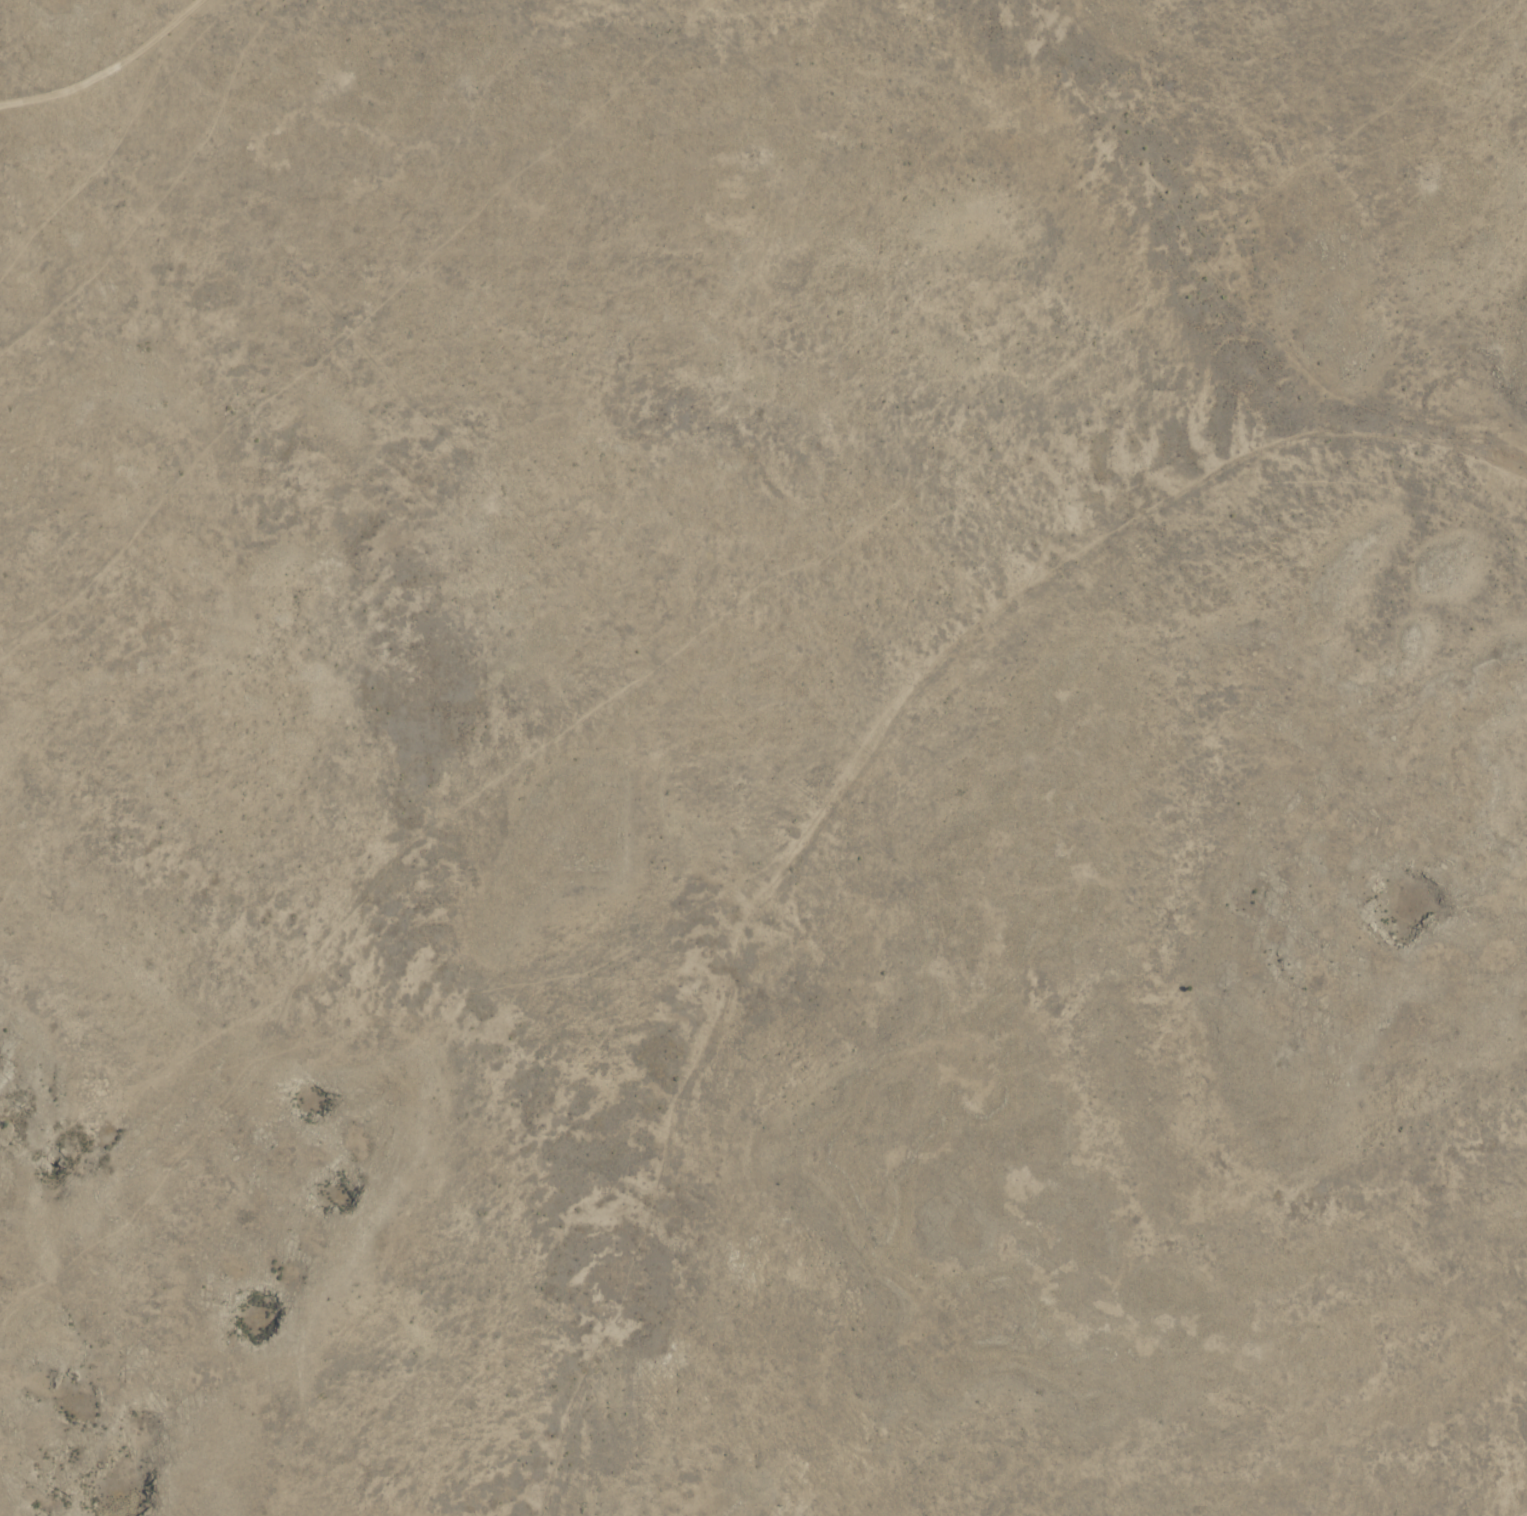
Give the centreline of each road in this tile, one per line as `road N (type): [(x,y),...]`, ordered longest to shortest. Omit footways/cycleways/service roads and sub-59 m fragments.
road 1 (track): [(201,0),(122,65),(70,92),(0,106)]

